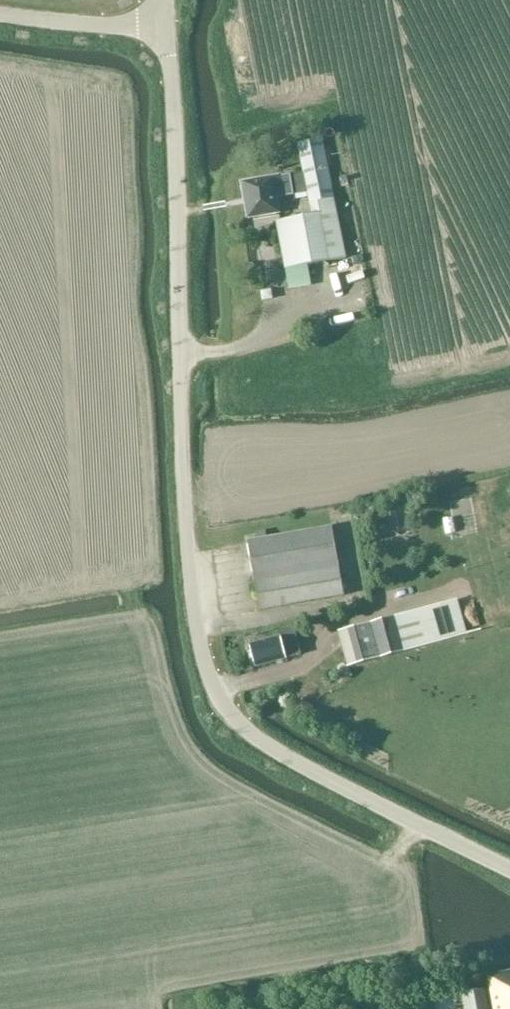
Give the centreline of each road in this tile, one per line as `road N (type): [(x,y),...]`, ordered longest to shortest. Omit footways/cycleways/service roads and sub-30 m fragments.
road 1 (unclassified): [(509,870),(290,761),(240,726),(217,695),(192,570),(167,29)]
road 2 (unclassified): [(0,14),(167,29)]

